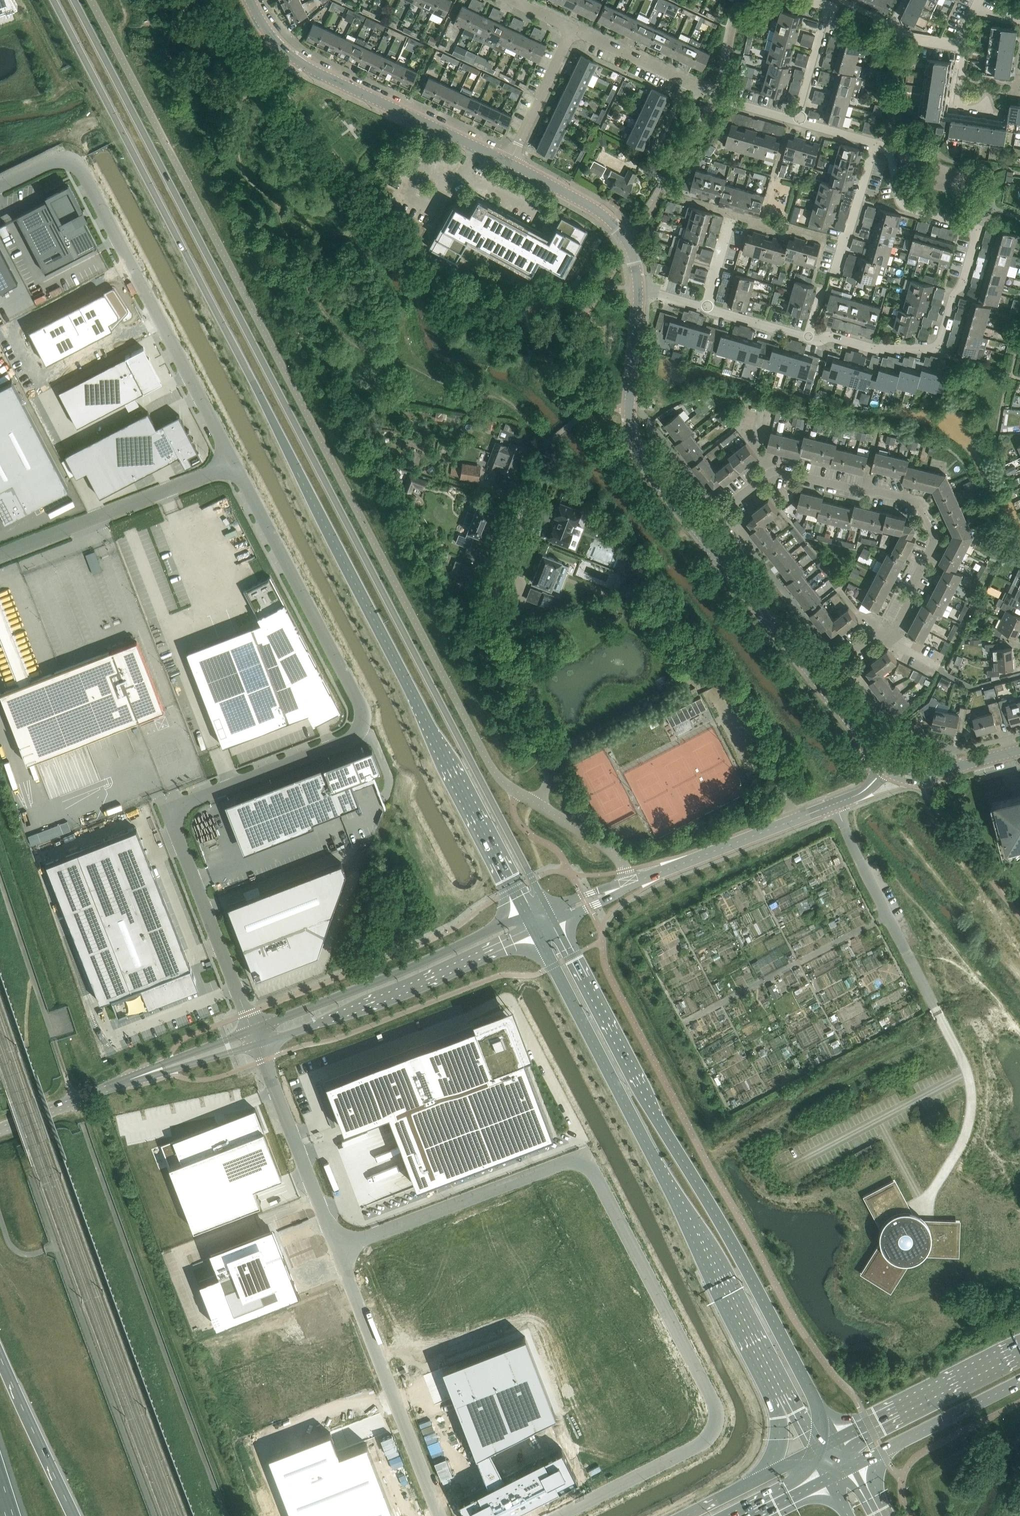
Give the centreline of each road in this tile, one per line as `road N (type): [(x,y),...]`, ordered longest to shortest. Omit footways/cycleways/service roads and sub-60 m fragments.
road 1 (secondary): [(53,0),(527,915)]
road 2 (secondary): [(546,908),(73,0)]
road 3 (unclassified): [(235,464),(363,713),(347,740),(176,811),(175,829),(252,1029)]
road 4 (secondary): [(535,930),(811,1451)]
road 5 (secondary): [(835,1439),(554,923)]
road 6 (unclassified): [(560,1515),(702,1443),(717,1414),(594,1174),(583,1163),(564,1162)]
road 7 (unclassified): [(0,185),(54,160),(78,165),(235,464)]
road 8 (residential): [(840,659),(896,626),(912,595),(933,544),(915,502),(777,471),(722,510)]
road 9 (residential): [(809,338),(931,348),(975,237),(970,226),(899,201),(889,154),(874,144)]
road 10 (residential): [(537,804),(548,779),(543,758),(479,640),(479,621),(548,444)]
road 11 (tertiary): [(509,163),(301,64),(273,40),(249,0)]
road 12 (unclassified): [(258,1044),(535,930)]
road 13 (unclassified): [(527,915),(252,1029)]
road 14 (unclassified): [(336,1249),(439,1515)]
road 15 (unclassified): [(630,883),(846,800),(883,771)]
road 16 (tertiary): [(697,531),(634,449),(629,409),(637,292)]
road 17 (unclassified): [(235,464),(0,555)]
road 18 (unclassified): [(564,1162),(336,1249)]
road 19 (unclassified): [(258,1044),(336,1249)]
road 20 (primary): [(1019,1345),(835,1439)]
road 21 (tertiary): [(637,292),(629,247),(611,222),(509,163)]
road 22 (tertiary): [(816,681),(697,531)]
road 23 (primary): [(852,1467),(1019,1382)]
road 24 (motorway): [(73,1515),(0,1356)]
road 25 (residential): [(720,97),(573,28)]
road 26 (unclassified): [(106,1088),(258,1044)]
road 27 (unclassified): [(252,1029),(106,1088)]
road 28 (residential): [(799,122),(829,9),(795,0)]
road 29 (residential): [(509,163),(573,28)]
road 30 (residential): [(1006,118),(953,104),(975,13)]
road 31 (residential): [(834,274),(874,144)]
road 32 (unclassified): [(537,804),(612,849),(630,883)]

